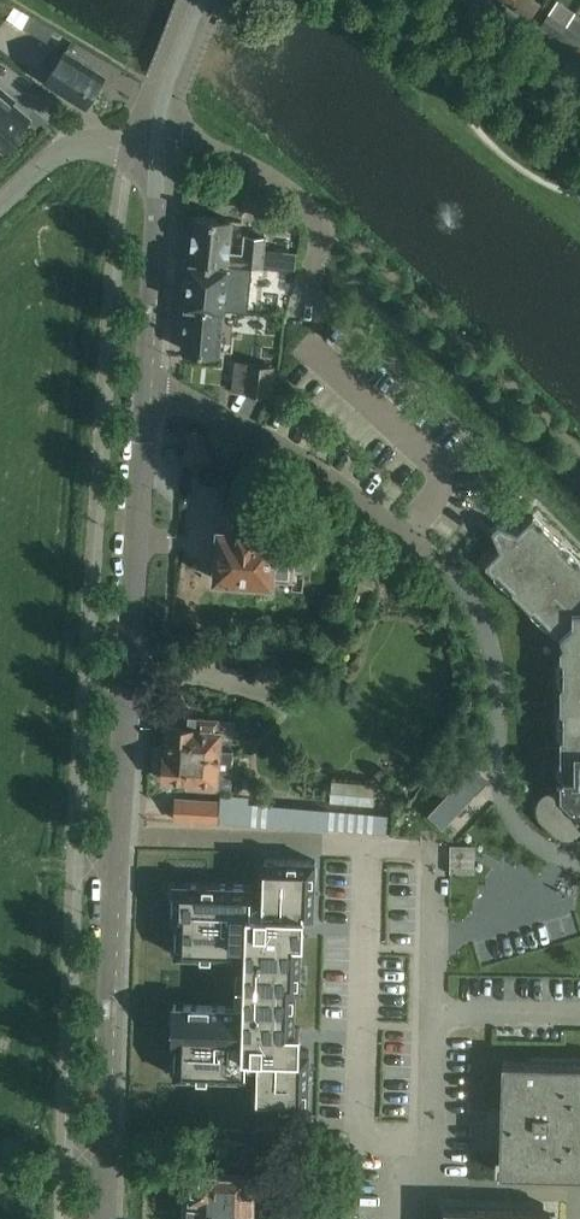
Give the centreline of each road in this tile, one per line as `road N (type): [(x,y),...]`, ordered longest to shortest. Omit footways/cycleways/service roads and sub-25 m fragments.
road 1 (residential): [(104,1218),(116,837),(156,145)]
road 2 (residential): [(319,226),(278,180),(218,152),(156,145)]
road 3 (unclassified): [(0,205),(57,153),(156,145)]
road 4 (unclassified): [(204,0),(158,108),(156,145)]

